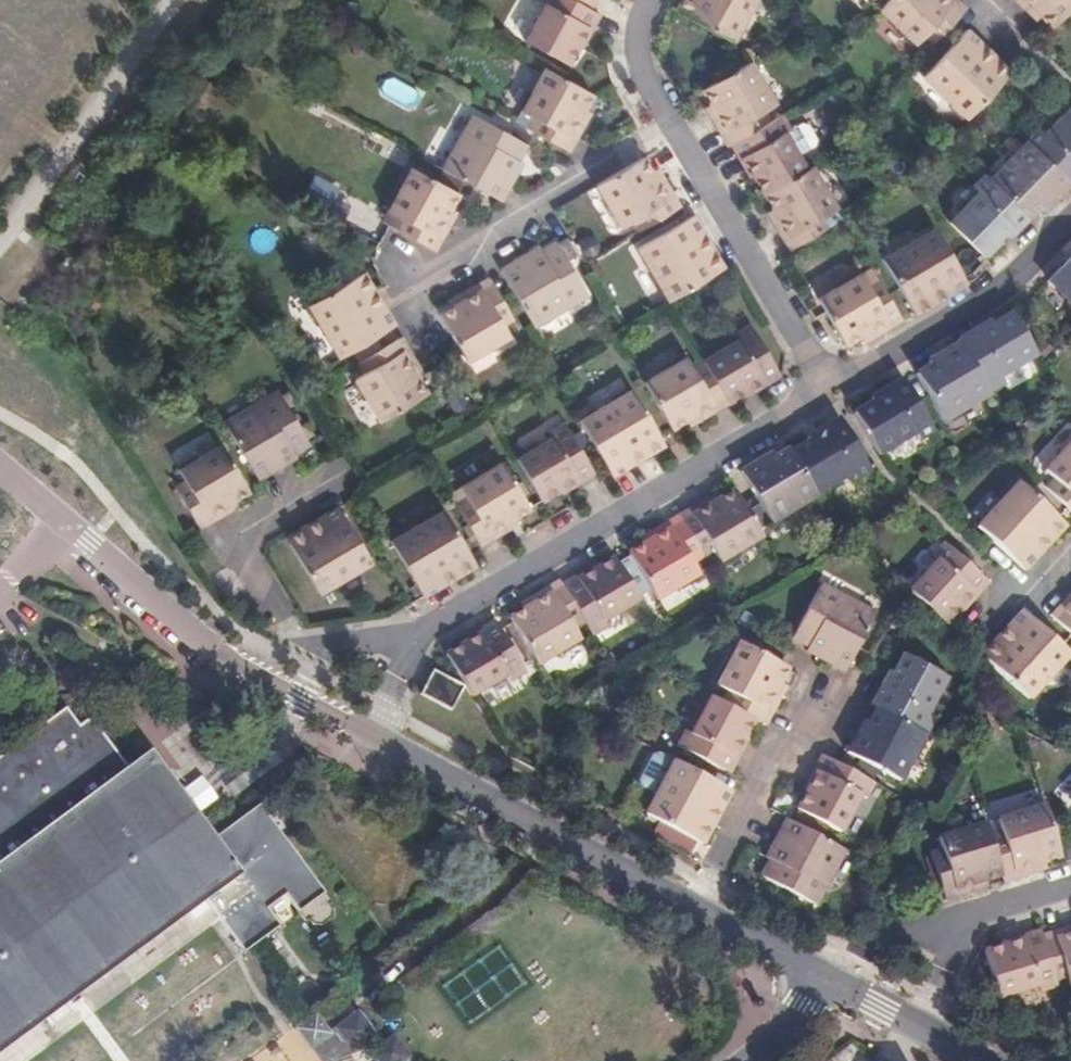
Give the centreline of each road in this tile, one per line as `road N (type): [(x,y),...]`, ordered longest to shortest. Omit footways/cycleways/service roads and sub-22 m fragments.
road 1 (residential): [(824,389),(419,630)]
road 2 (unclassified): [(373,734),(193,633),(0,471)]
road 3 (unclassified): [(700,908),(373,734)]
road 4 (residential): [(419,630),(329,653),(281,624),(229,538),(334,478)]
road 5 (residential): [(426,342),(413,296),(425,274),(671,127)]
road 6 (residential): [(671,127),(824,389)]
road 7 (residential): [(1070,225),(999,291),(824,389)]
road 8 (residential): [(700,908),(773,768),(827,704)]
road 9 (motorway): [(0,130),(95,0)]
road 10 (residential): [(642,0),(632,60),(671,127)]
road 11 (unclassified): [(819,974),(700,908)]
road 12 (residential): [(954,923),(1070,884)]

